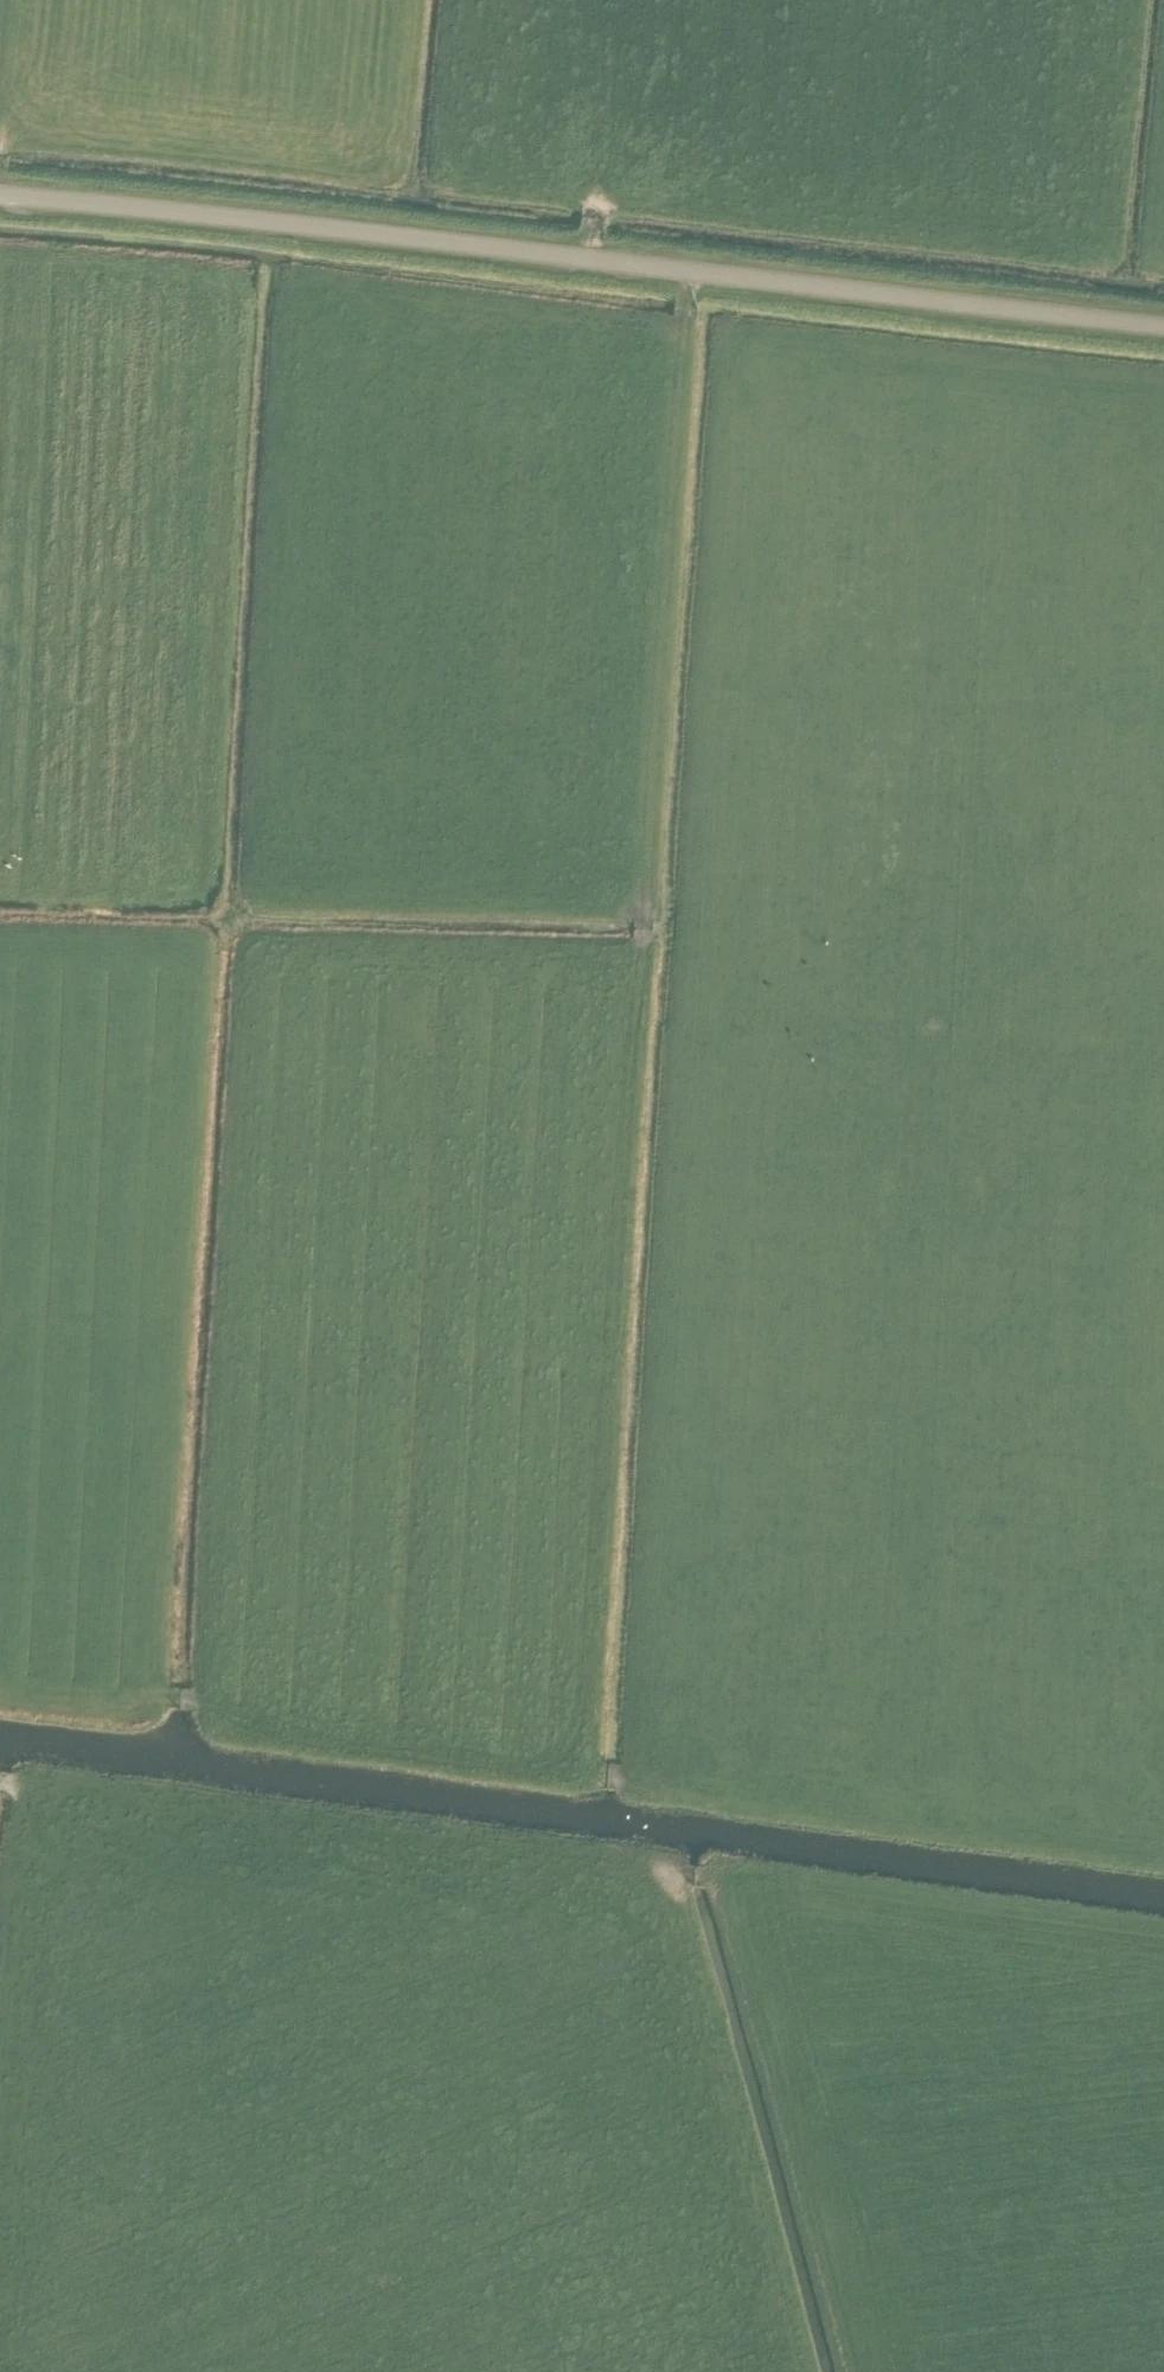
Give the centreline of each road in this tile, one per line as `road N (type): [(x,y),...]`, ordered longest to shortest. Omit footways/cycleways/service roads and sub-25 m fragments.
road 1 (unclassified): [(1163,323),(0,200)]

